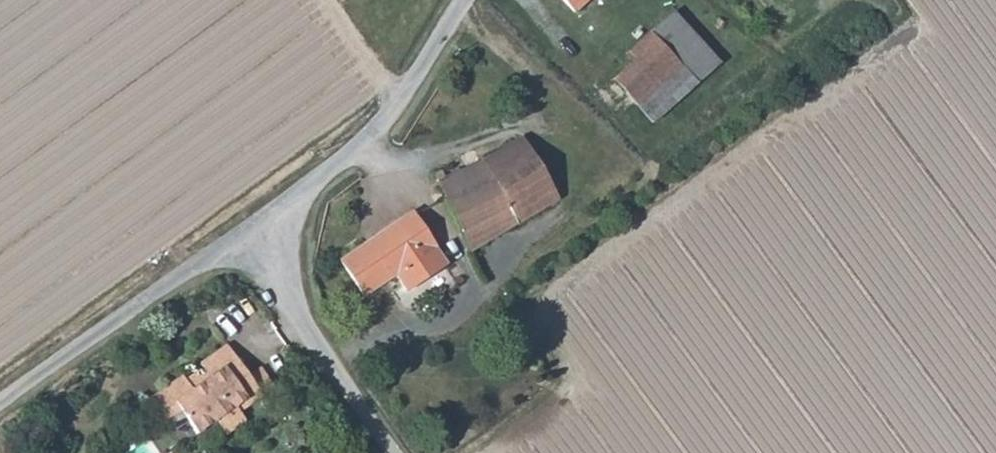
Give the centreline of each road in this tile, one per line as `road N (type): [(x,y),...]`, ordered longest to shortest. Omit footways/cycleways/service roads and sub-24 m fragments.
road 1 (unclassified): [(0,409),(266,223),(367,139),(466,0)]
road 2 (track): [(266,223),(425,452)]

